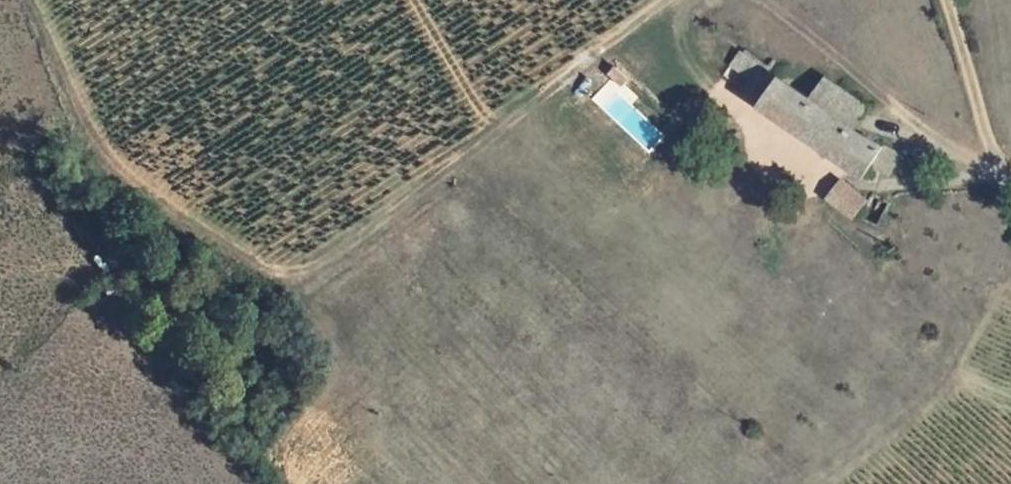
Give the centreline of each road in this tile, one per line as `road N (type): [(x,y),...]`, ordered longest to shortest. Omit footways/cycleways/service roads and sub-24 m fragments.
road 1 (track): [(32,0),(101,155),(257,268),(293,274),(331,260),(668,0)]
road 2 (track): [(766,0),(926,133),(1005,174),(986,134),(947,0)]
road 3 (track): [(495,133),(417,0)]

